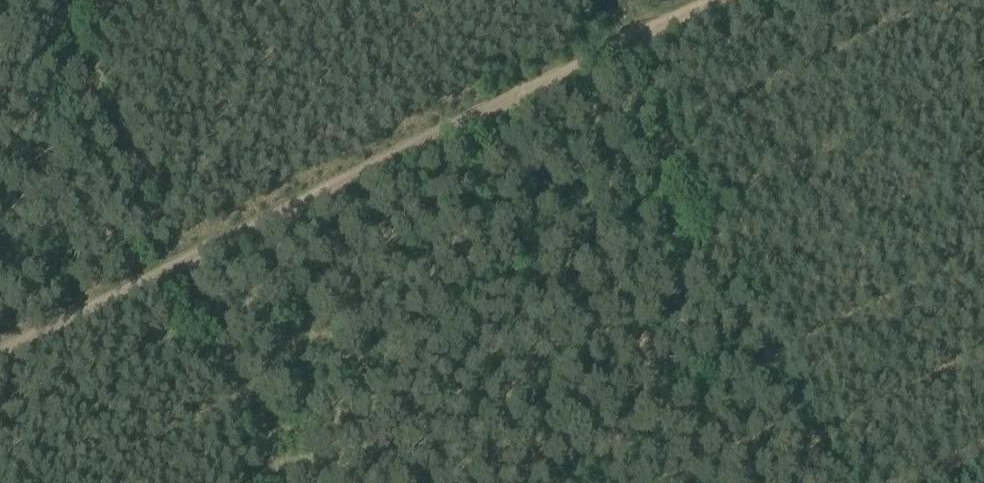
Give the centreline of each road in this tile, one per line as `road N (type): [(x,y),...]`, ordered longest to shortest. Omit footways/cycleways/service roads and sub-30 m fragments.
road 1 (track): [(0,357),(626,48)]
road 2 (track): [(626,48),(832,482)]
road 3 (track): [(282,482),(181,267)]

